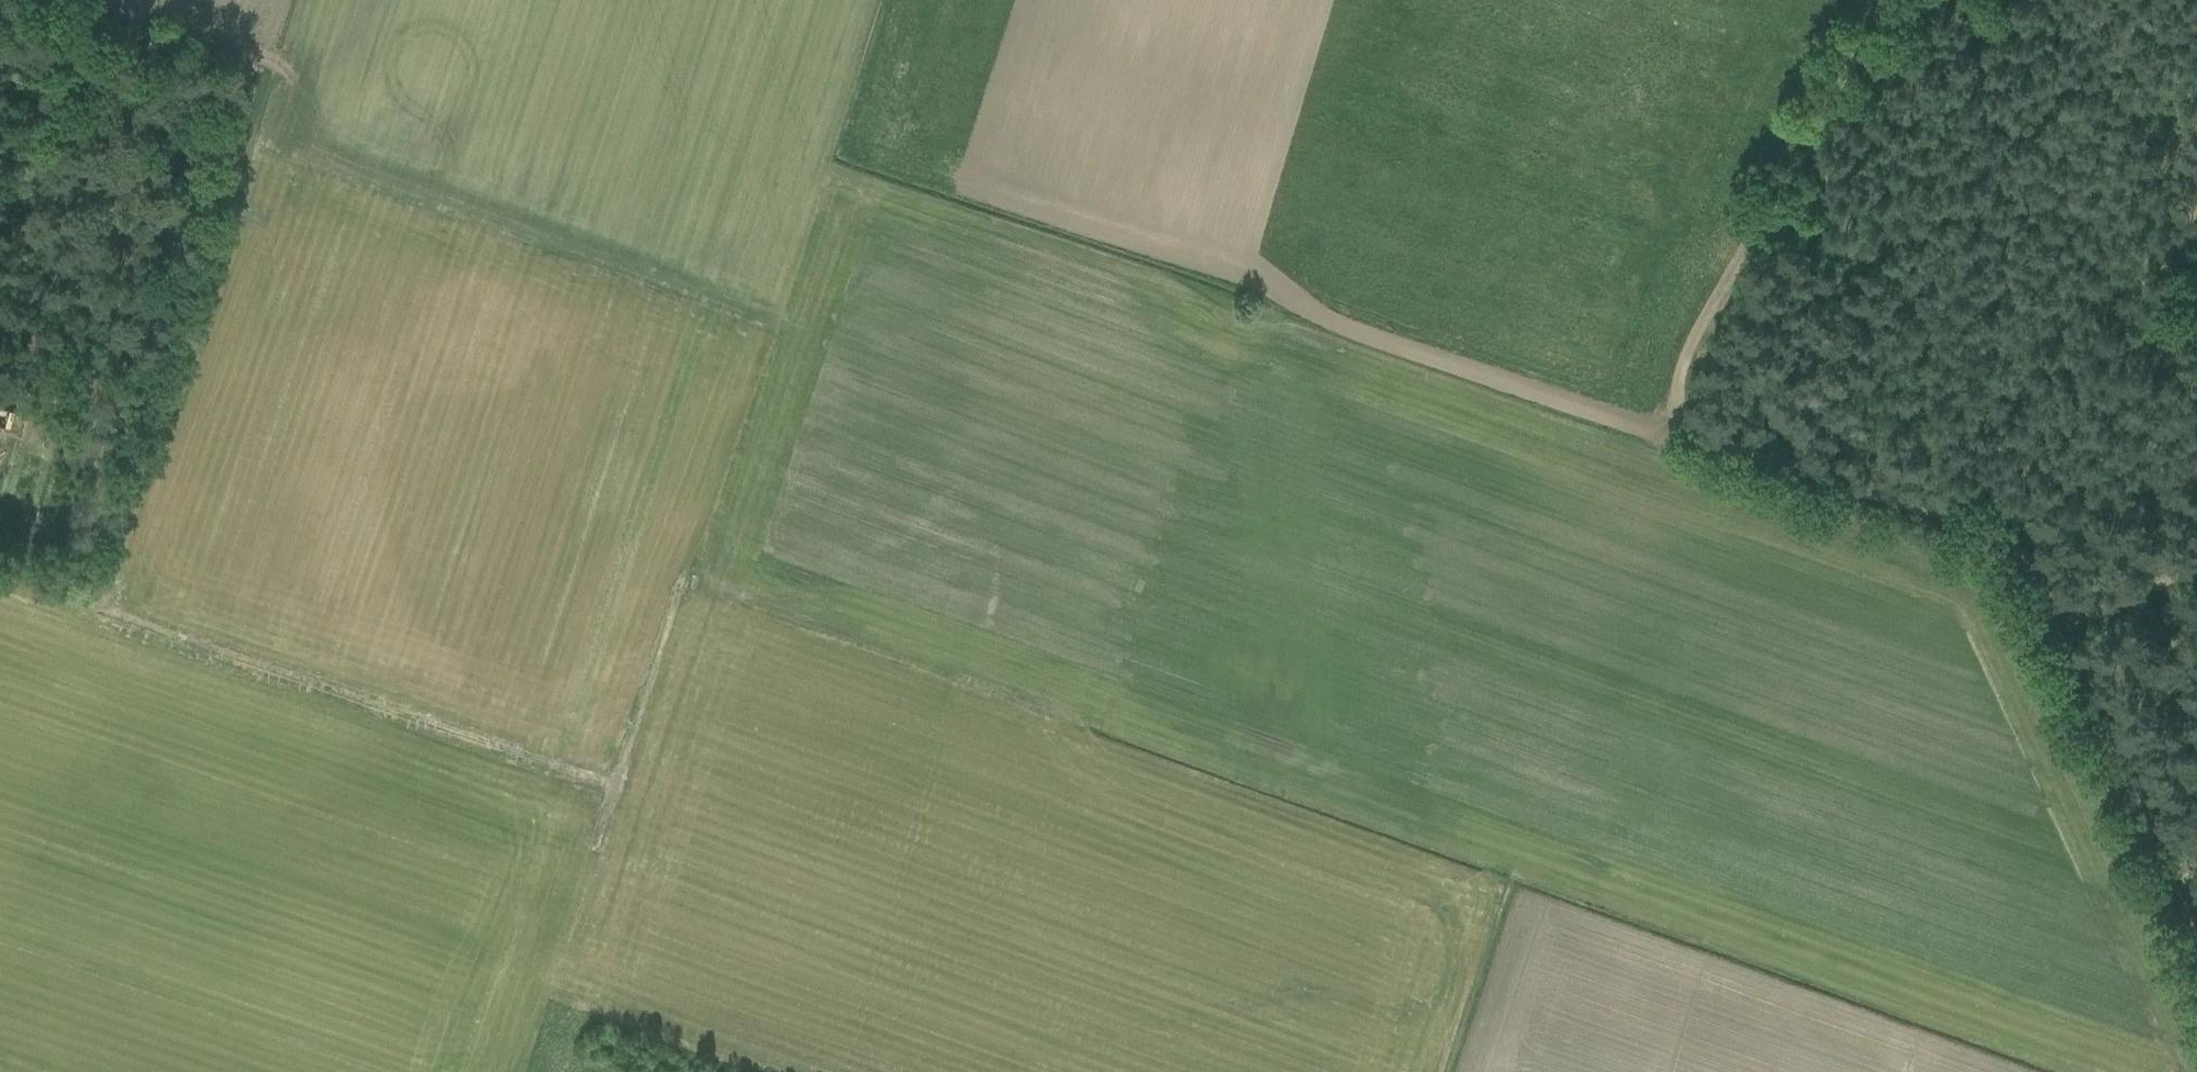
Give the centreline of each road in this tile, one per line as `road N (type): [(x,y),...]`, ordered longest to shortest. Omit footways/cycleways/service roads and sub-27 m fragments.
road 1 (track): [(1883,0),(1774,203),(1686,398),(1686,421),(2015,535),(2065,618)]
road 2 (track): [(2196,922),(2065,618),(2196,560)]

